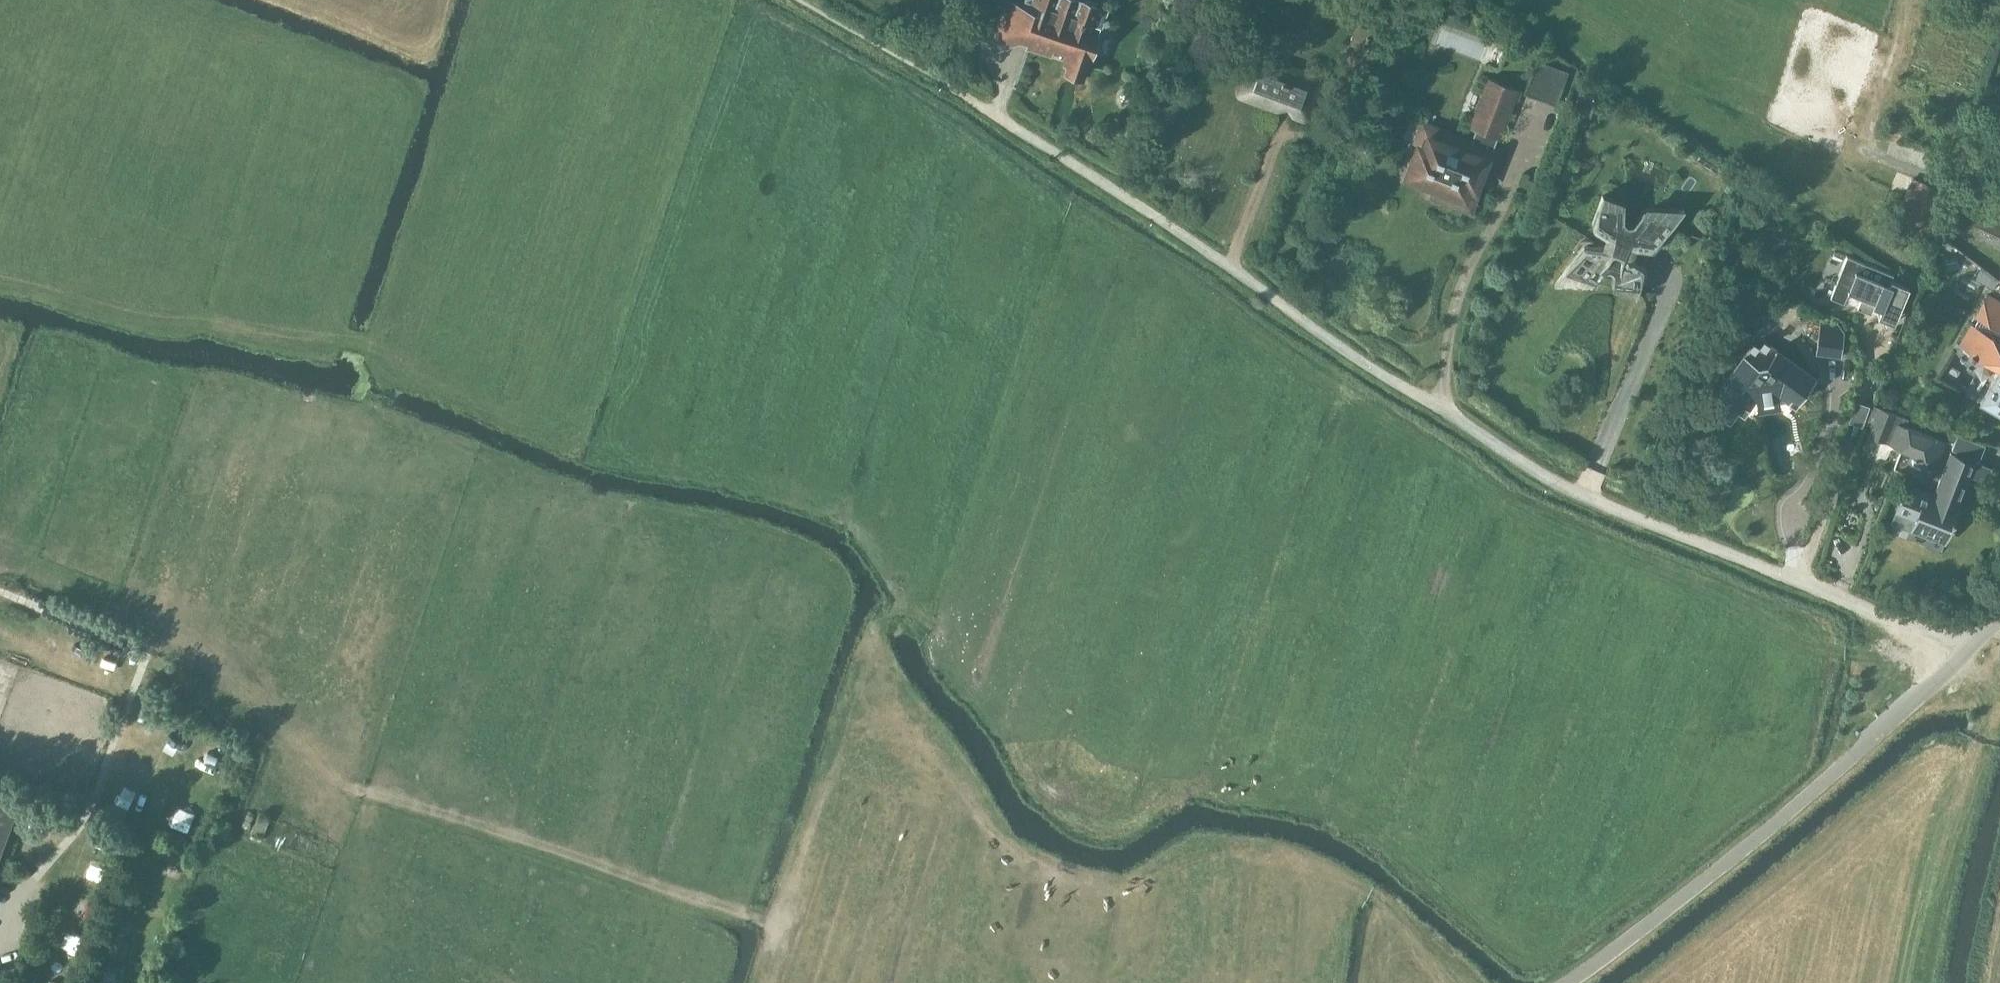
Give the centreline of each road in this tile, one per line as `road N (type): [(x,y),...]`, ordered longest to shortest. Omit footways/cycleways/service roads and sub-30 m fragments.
road 1 (unclassified): [(1968,651),(1557,479),(1120,193)]
road 2 (unclassified): [(1571,982),(1814,793),(1968,651)]
road 3 (track): [(0,959),(31,881),(84,820),(146,658),(0,594)]
road 4 (track): [(1120,193),(802,0)]
road 5 (track): [(1961,849),(1997,729),(1968,651)]

